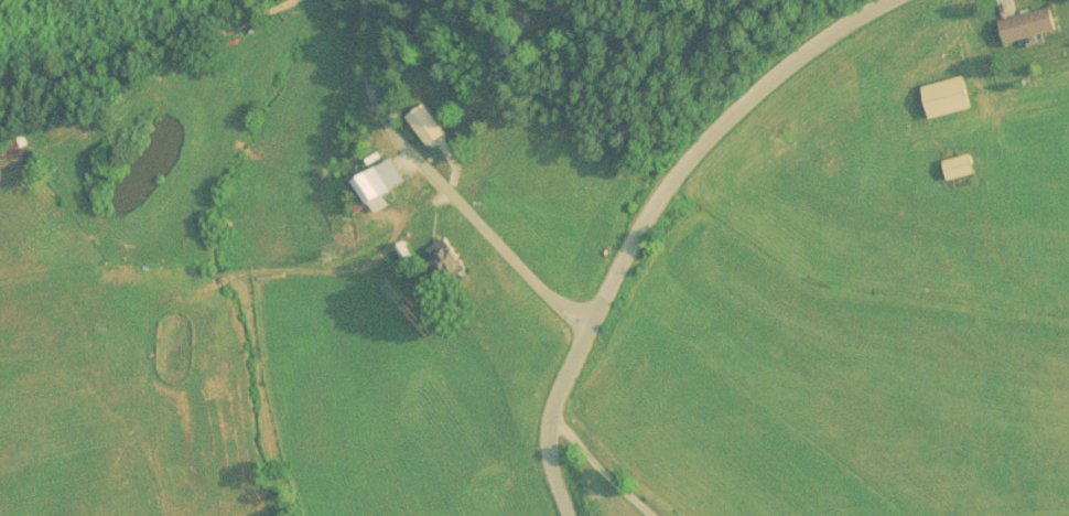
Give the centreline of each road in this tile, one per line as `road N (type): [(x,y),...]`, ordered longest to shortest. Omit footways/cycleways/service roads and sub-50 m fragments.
road 1 (residential): [(566,515),(548,465),(555,388),(650,211),(706,136),(780,68),(891,0)]
road 2 (residential): [(585,326),(520,279),(387,133),(372,0)]

